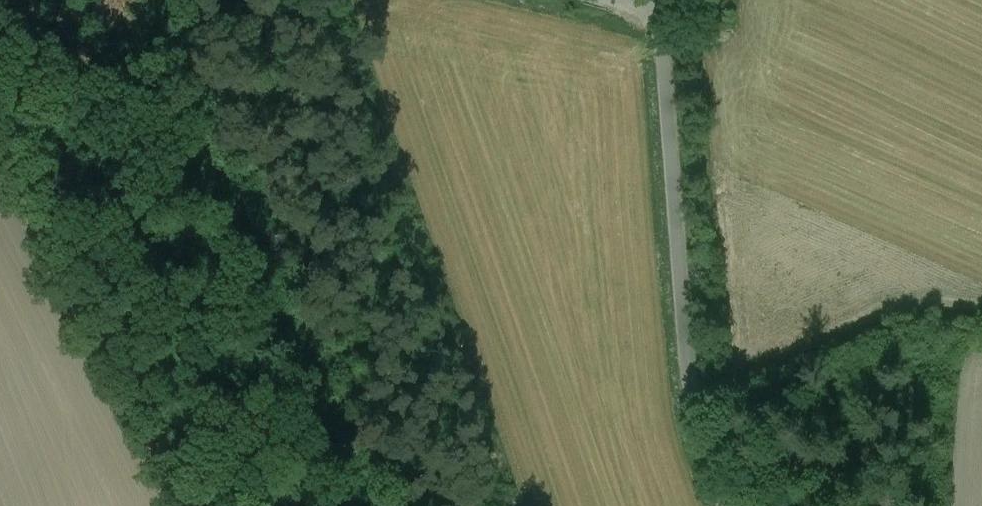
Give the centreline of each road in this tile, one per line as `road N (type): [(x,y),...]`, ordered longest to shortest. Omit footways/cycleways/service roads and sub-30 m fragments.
road 1 (unclassified): [(658,0),(691,385),(734,505)]

